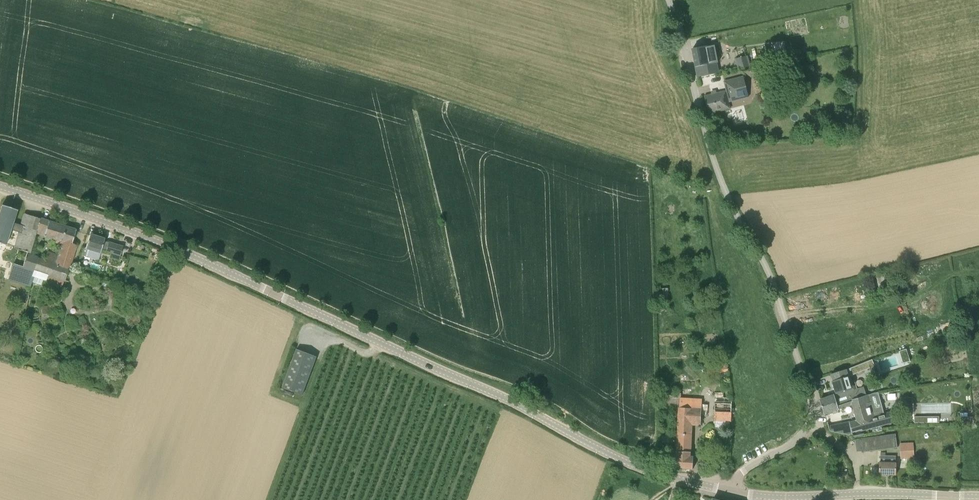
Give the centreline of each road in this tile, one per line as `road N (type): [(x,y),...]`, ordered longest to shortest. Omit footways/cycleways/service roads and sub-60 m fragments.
road 1 (tertiary): [(978,497),(765,497),(655,473),(176,248),(0,187)]

